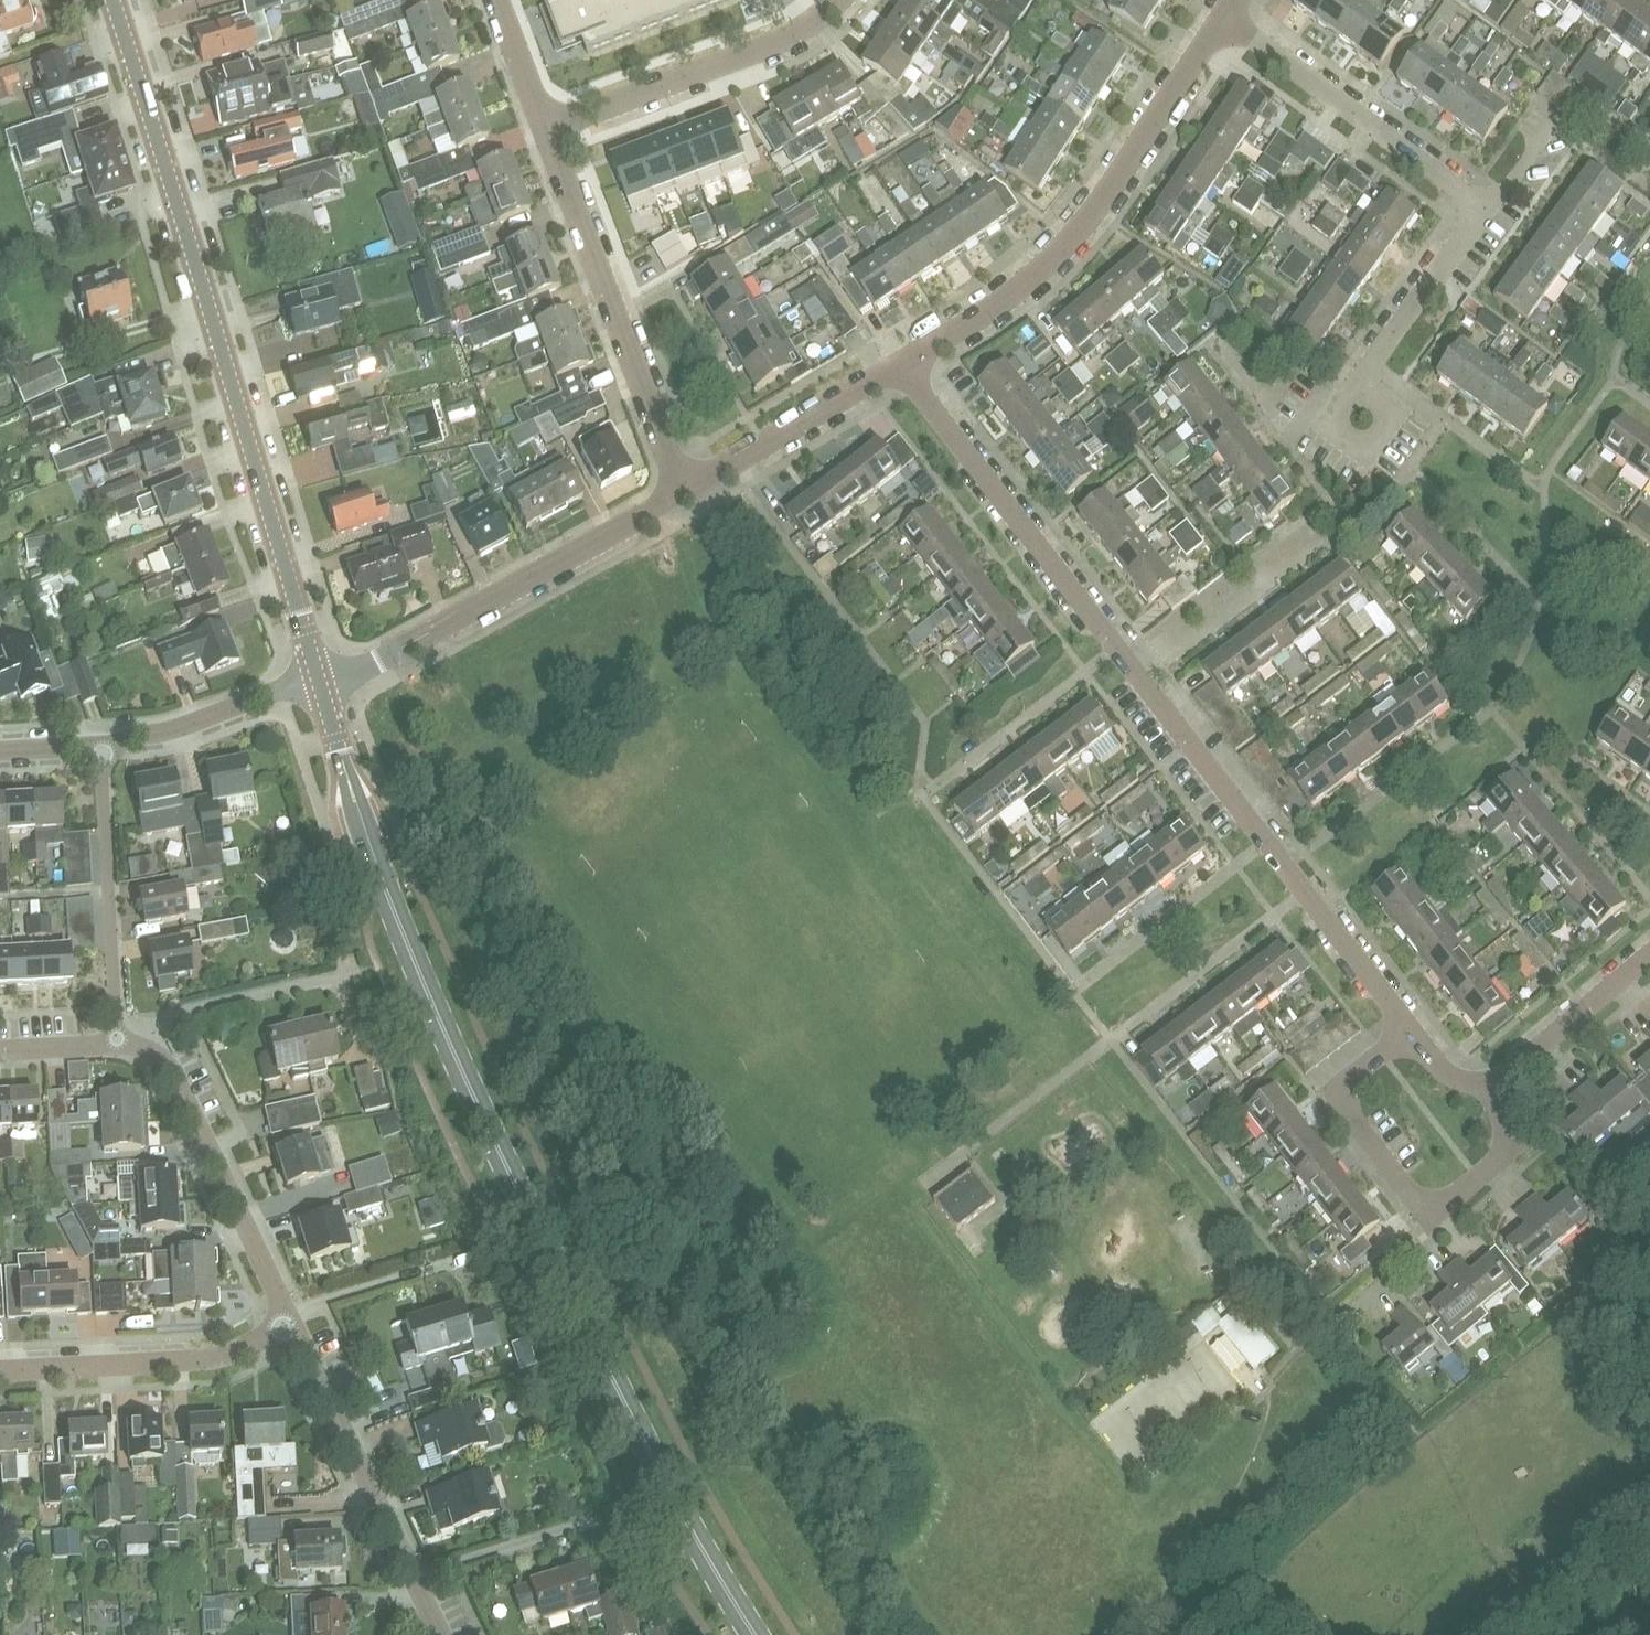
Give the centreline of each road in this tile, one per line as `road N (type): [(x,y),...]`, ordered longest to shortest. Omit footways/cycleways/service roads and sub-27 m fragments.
road 1 (secondary): [(755,1634),(706,1555),(482,1111),(379,860),(319,684)]
road 2 (residential): [(1403,1025),(1285,863),(901,379)]
road 3 (secondary): [(319,684),(112,0)]
road 4 (residential): [(901,379),(1012,294),(1100,206),(1221,12)]
road 5 (residential): [(1489,1087),(1512,1144),(1428,1213),(1334,1089),(1403,1025)]
road 6 (residential): [(319,684),(688,501)]
road 7 (residential): [(688,501),(550,136)]
road 8 (residential): [(291,1323),(444,1634)]
road 9 (residential): [(116,1042),(166,1064),(291,1323)]
road 10 (residential): [(1487,208),(1221,12)]
road 11 (residential): [(550,136),(760,52),(846,0)]
road 12 (residential): [(116,1042),(105,743)]
road 13 (residential): [(0,1369),(221,1356),(291,1323)]
road 14 (residential): [(688,501),(901,379)]
road 15 (residential): [(105,743),(175,730),(319,684)]
road 16 (residential): [(1489,1087),(1649,953)]
road 17 (residential): [(1371,365),(1487,208)]
road 18 (residential): [(1359,381),(1325,427),(1367,457),(1400,412)]
road 19 (residential): [(550,136),(501,0)]

